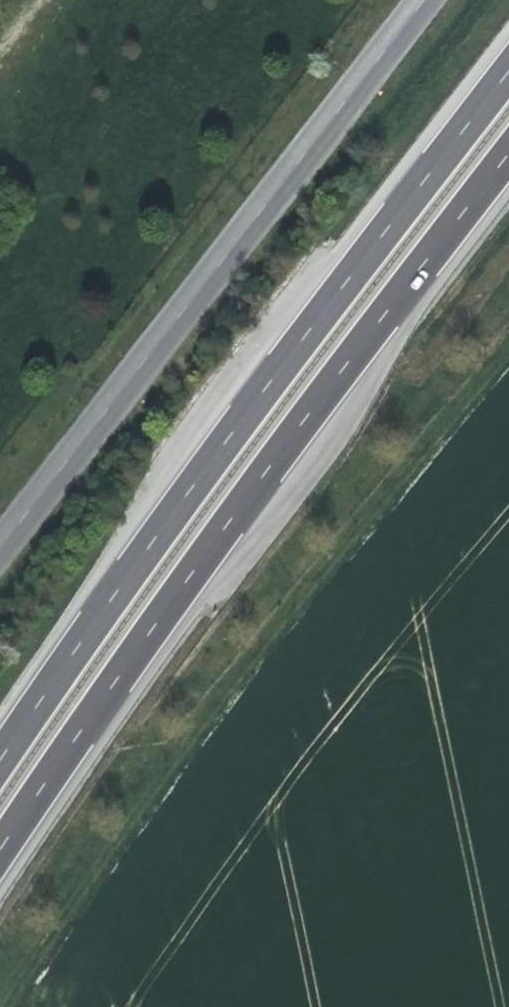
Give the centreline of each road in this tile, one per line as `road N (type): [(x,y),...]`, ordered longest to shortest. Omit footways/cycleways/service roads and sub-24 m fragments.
road 1 (motorway): [(508,64),(258,390),(0,752)]
road 2 (motorway): [(0,839),(160,611),(508,151)]
road 3 (secondary): [(417,0),(0,540)]

